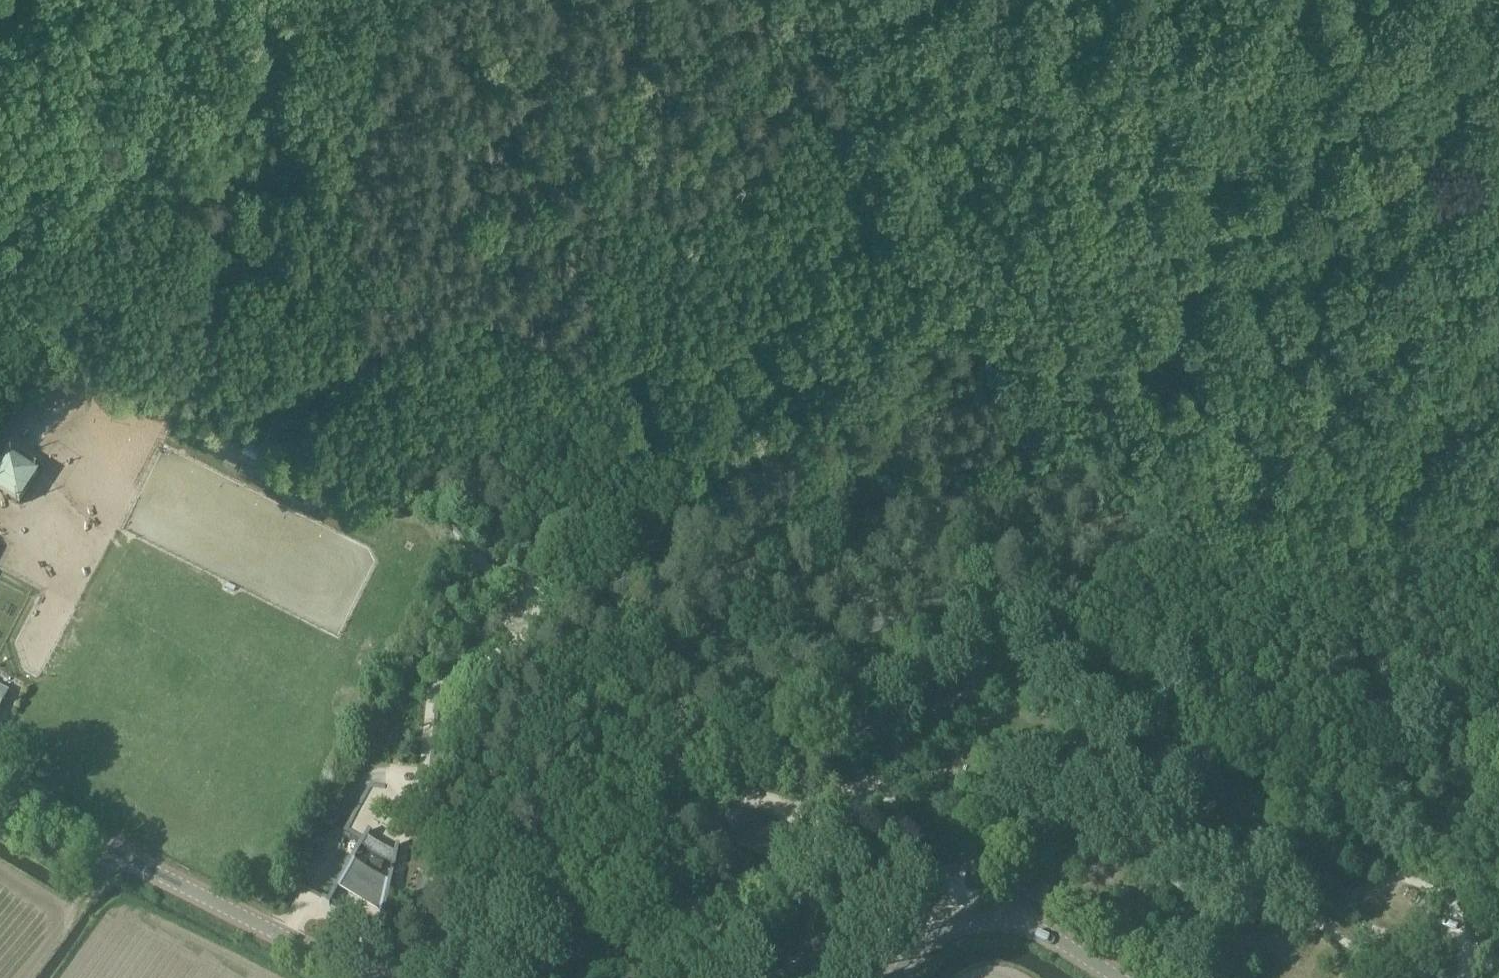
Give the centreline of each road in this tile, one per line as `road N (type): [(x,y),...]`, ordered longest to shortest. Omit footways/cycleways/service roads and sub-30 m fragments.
road 1 (tertiary): [(367,977),(0,794)]
road 2 (tertiary): [(1118,977),(1035,926),(983,913),(940,926),(891,977)]

